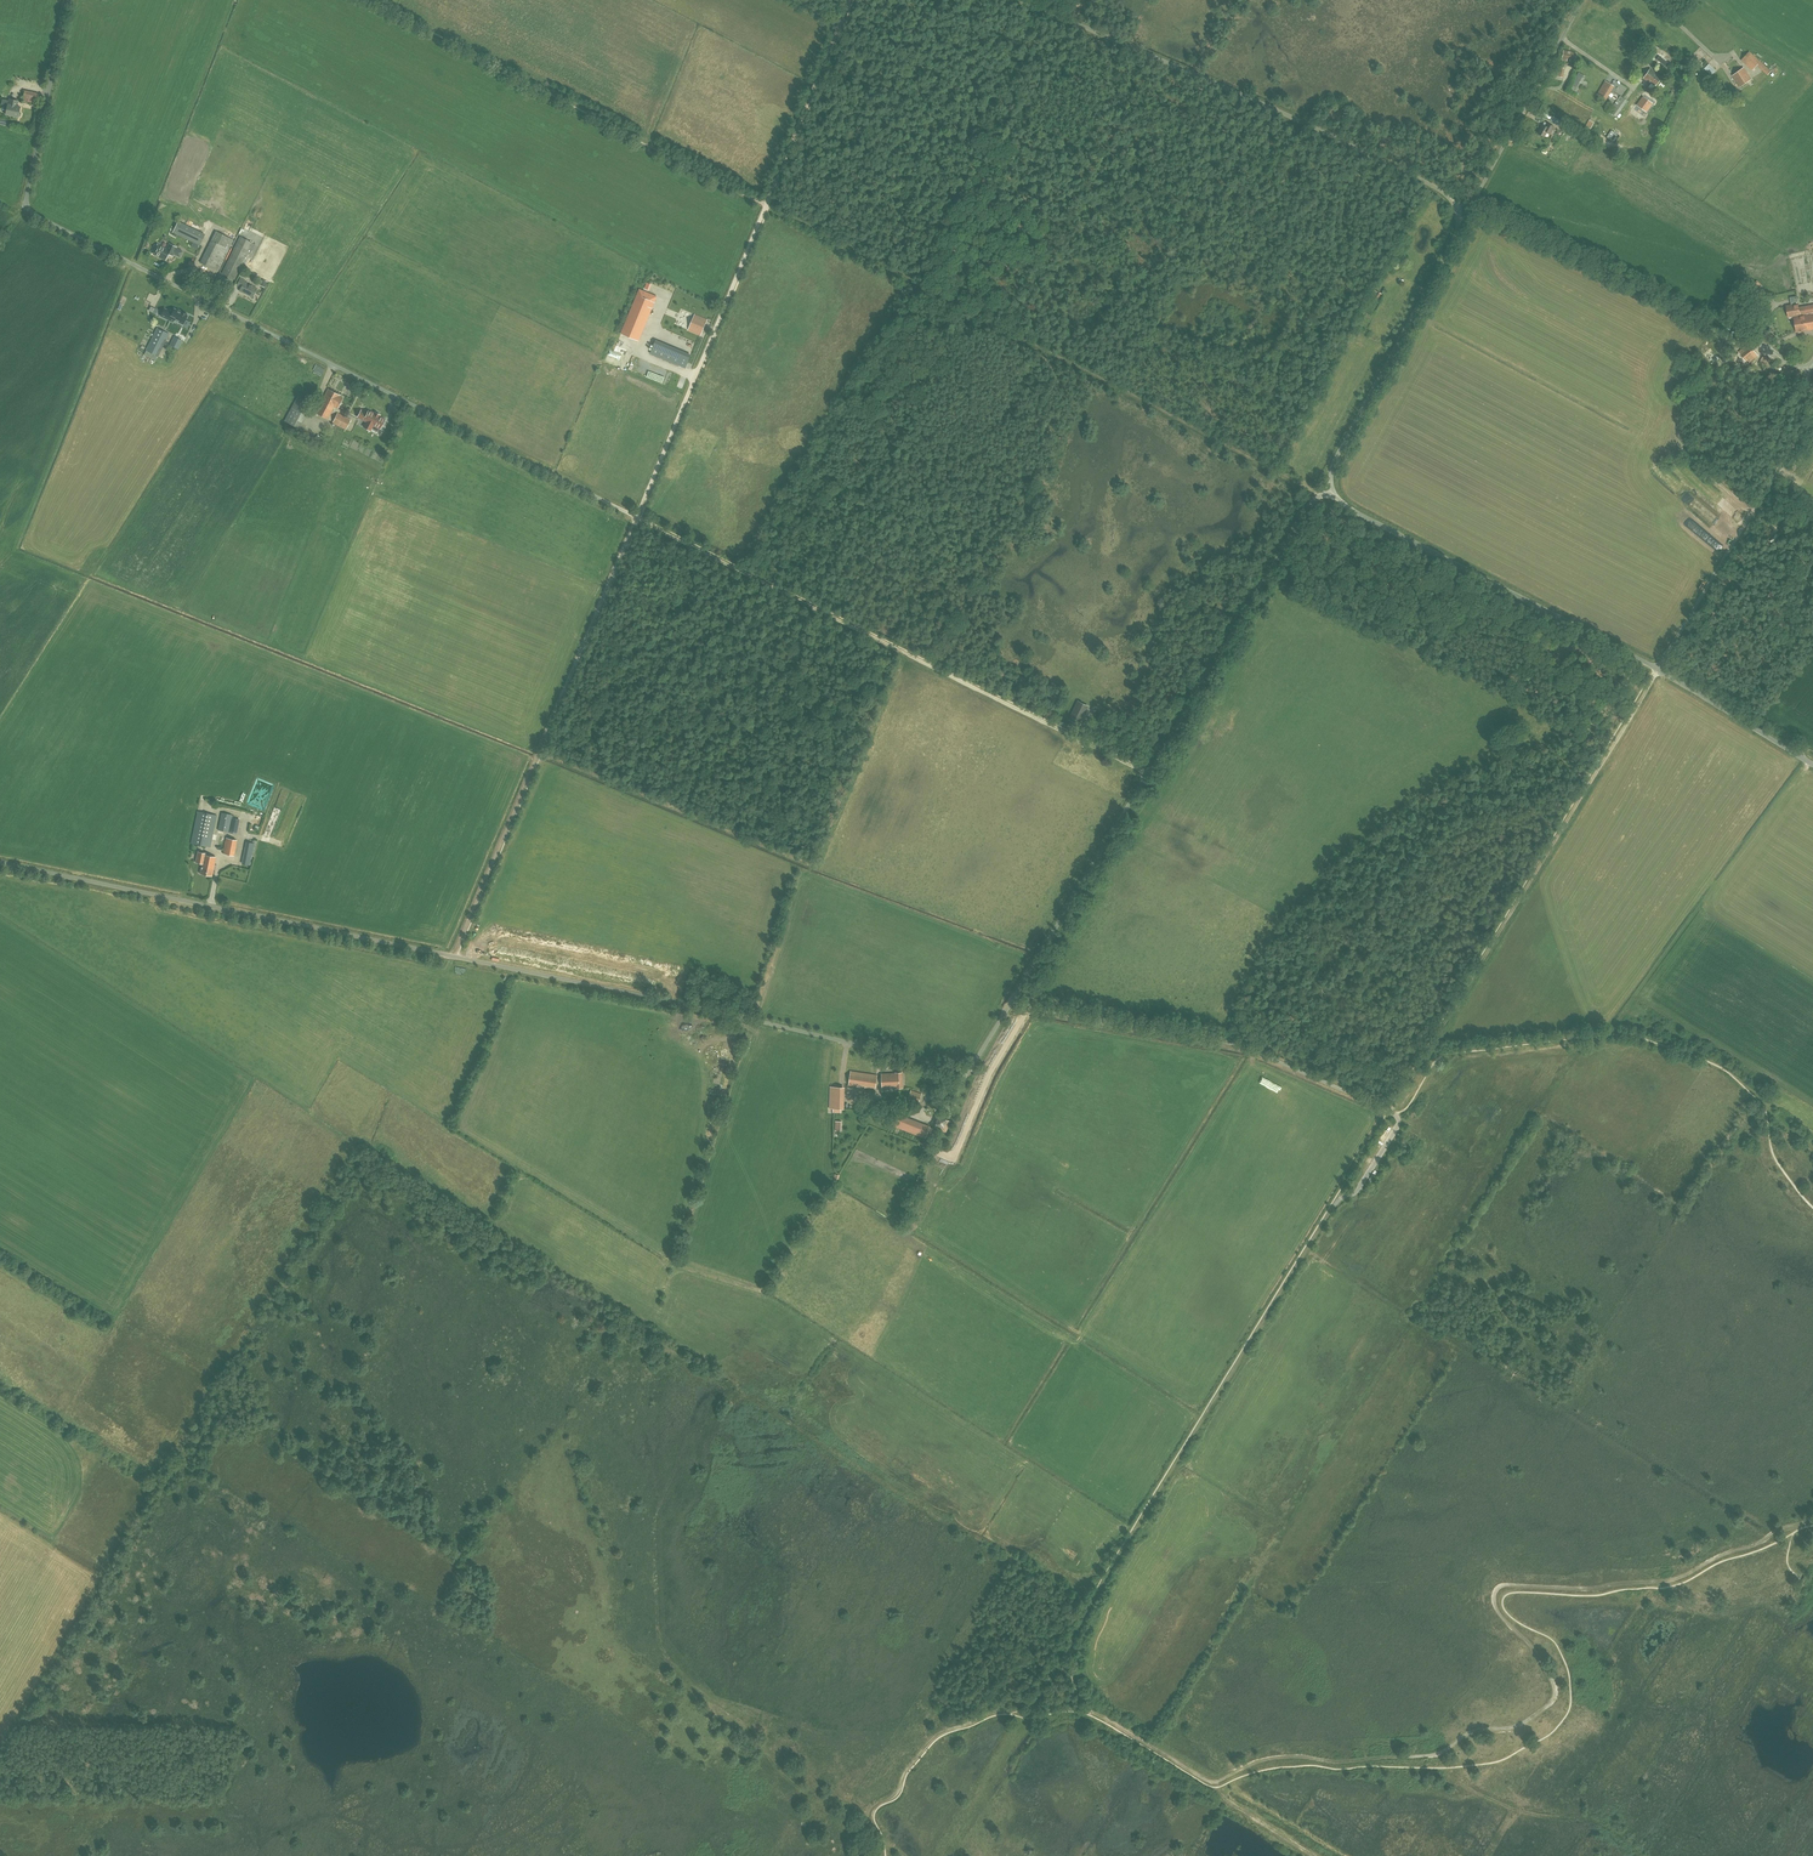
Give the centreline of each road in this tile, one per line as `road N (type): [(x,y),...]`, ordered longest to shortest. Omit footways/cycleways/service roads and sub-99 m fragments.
road 1 (unclassified): [(973,1065),(964,1070),(739,1015),(0,863)]
road 2 (track): [(1812,1518),(1664,1581),(1498,1588),(1497,1607),(1532,1646),(1553,1698),(1519,1725),(1479,1730),(1425,1755),(1280,1757),(1214,1782),(1091,1715)]
road 3 (track): [(638,518),(27,207)]
road 4 (unclassified): [(1010,1004),(1312,502),(1328,495)]
road 5 (track): [(1148,774),(638,518)]
road 6 (track): [(638,518),(847,0)]
road 7 (unclassified): [(1332,1209),(1359,1187),(1397,1126),(1391,1110),(1236,1047),(1010,1004)]
road 8 (track): [(1332,1203),(1077,1629)]
road 9 (unclassified): [(1457,211),(1442,191),(1387,163),(1021,0)]
road 10 (track): [(453,957),(638,518)]
road 11 (track): [(768,206),(376,0)]
road 12 (track): [(1426,1055),(1639,1035),(1727,1068),(1812,1146)]
road 13 (track): [(1123,390),(768,206)]
road 14 (unclassified): [(1349,509),(1657,668)]
road 15 (unclassified): [(1328,495),(1330,462),(1457,234),(1457,211)]
road 16 (track): [(1577,805),(1426,1055)]
road 17 (unclassified): [(1457,211),(1472,204),(1584,0)]
road 18 (unclassified): [(1783,466),(1657,668)]
road 19 (track): [(1328,495),(1123,390)]
road 20 (unclassified): [(27,207),(67,0)]
road 21 (unclassified): [(1812,764),(1657,668)]
road 22 (track): [(1657,668),(1577,805)]

